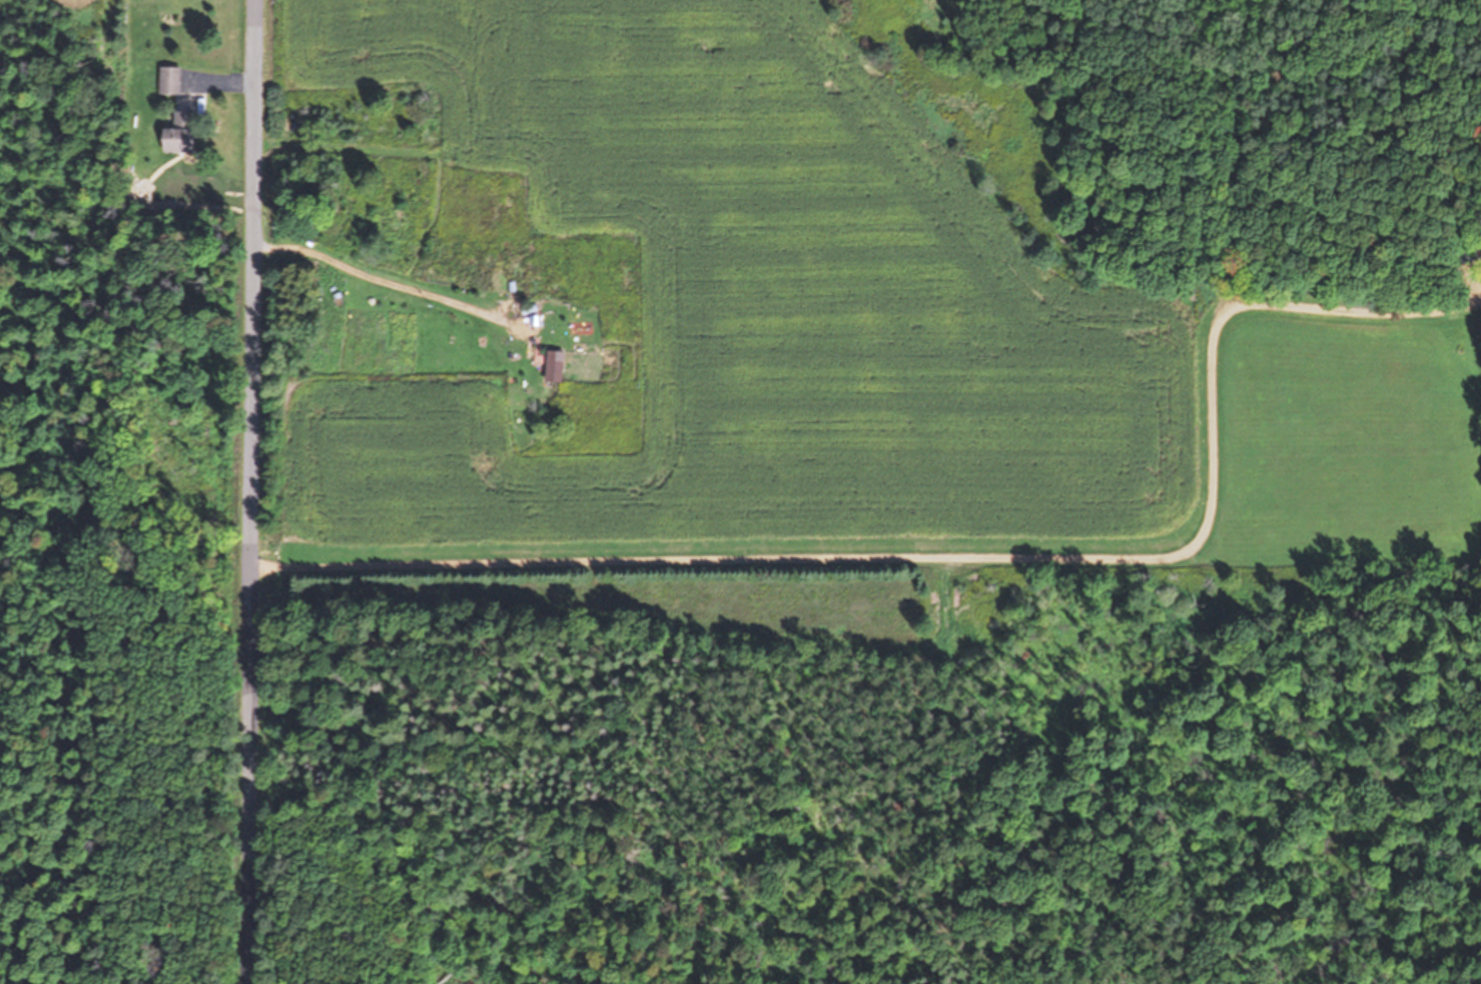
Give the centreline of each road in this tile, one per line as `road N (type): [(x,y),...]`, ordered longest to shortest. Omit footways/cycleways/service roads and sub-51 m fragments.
road 1 (residential): [(249,983),(255,0)]

